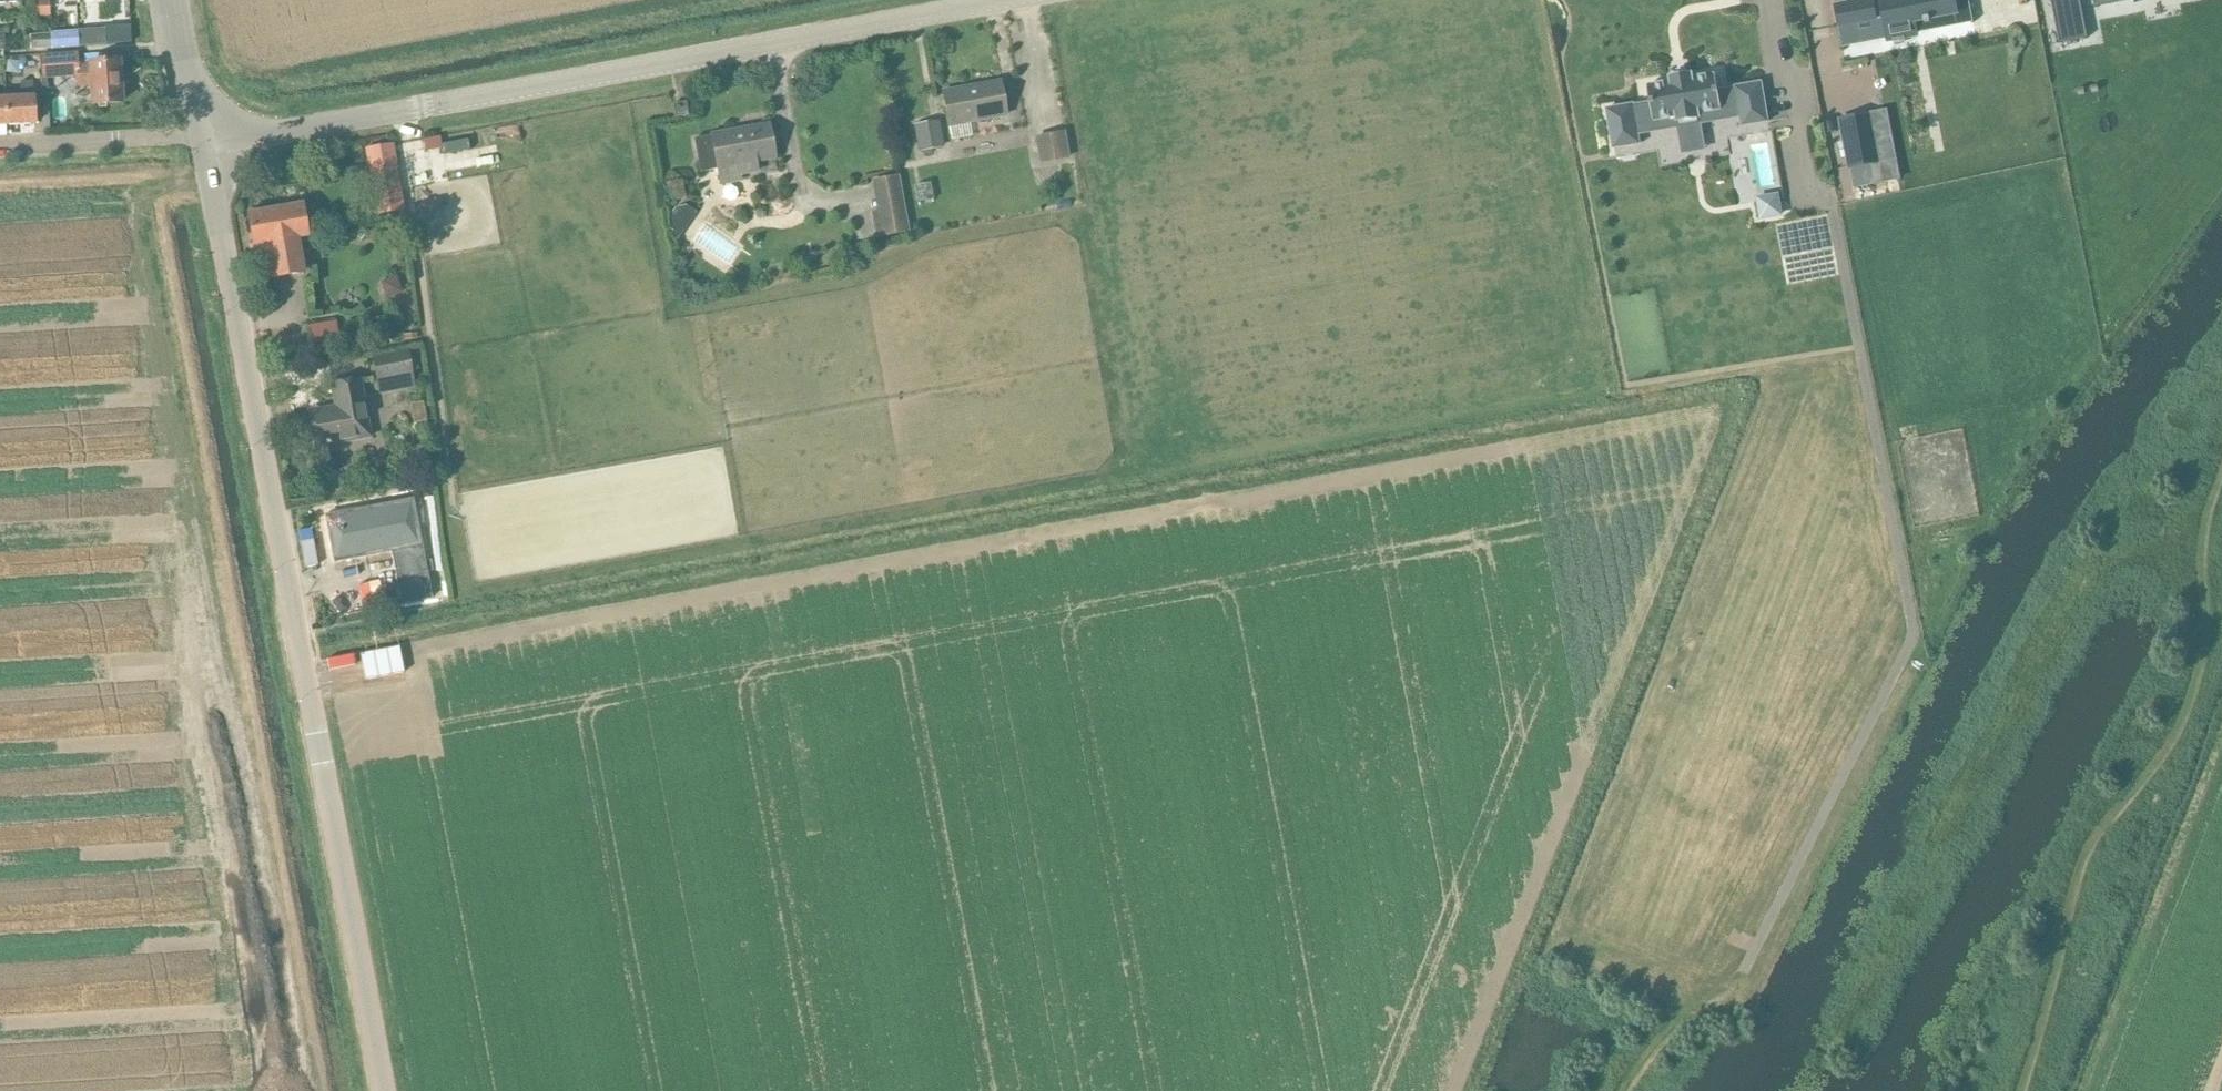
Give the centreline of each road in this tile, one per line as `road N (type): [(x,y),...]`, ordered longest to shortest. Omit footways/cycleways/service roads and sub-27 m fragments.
road 1 (unclassified): [(383,1090),(203,135)]
road 2 (unclassified): [(203,135),(308,127),(1007,0)]
road 3 (residential): [(203,135),(0,147)]
road 4 (track): [(1622,1090),(1686,1010),(1747,971)]
road 5 (unclassified): [(203,135),(177,0)]

